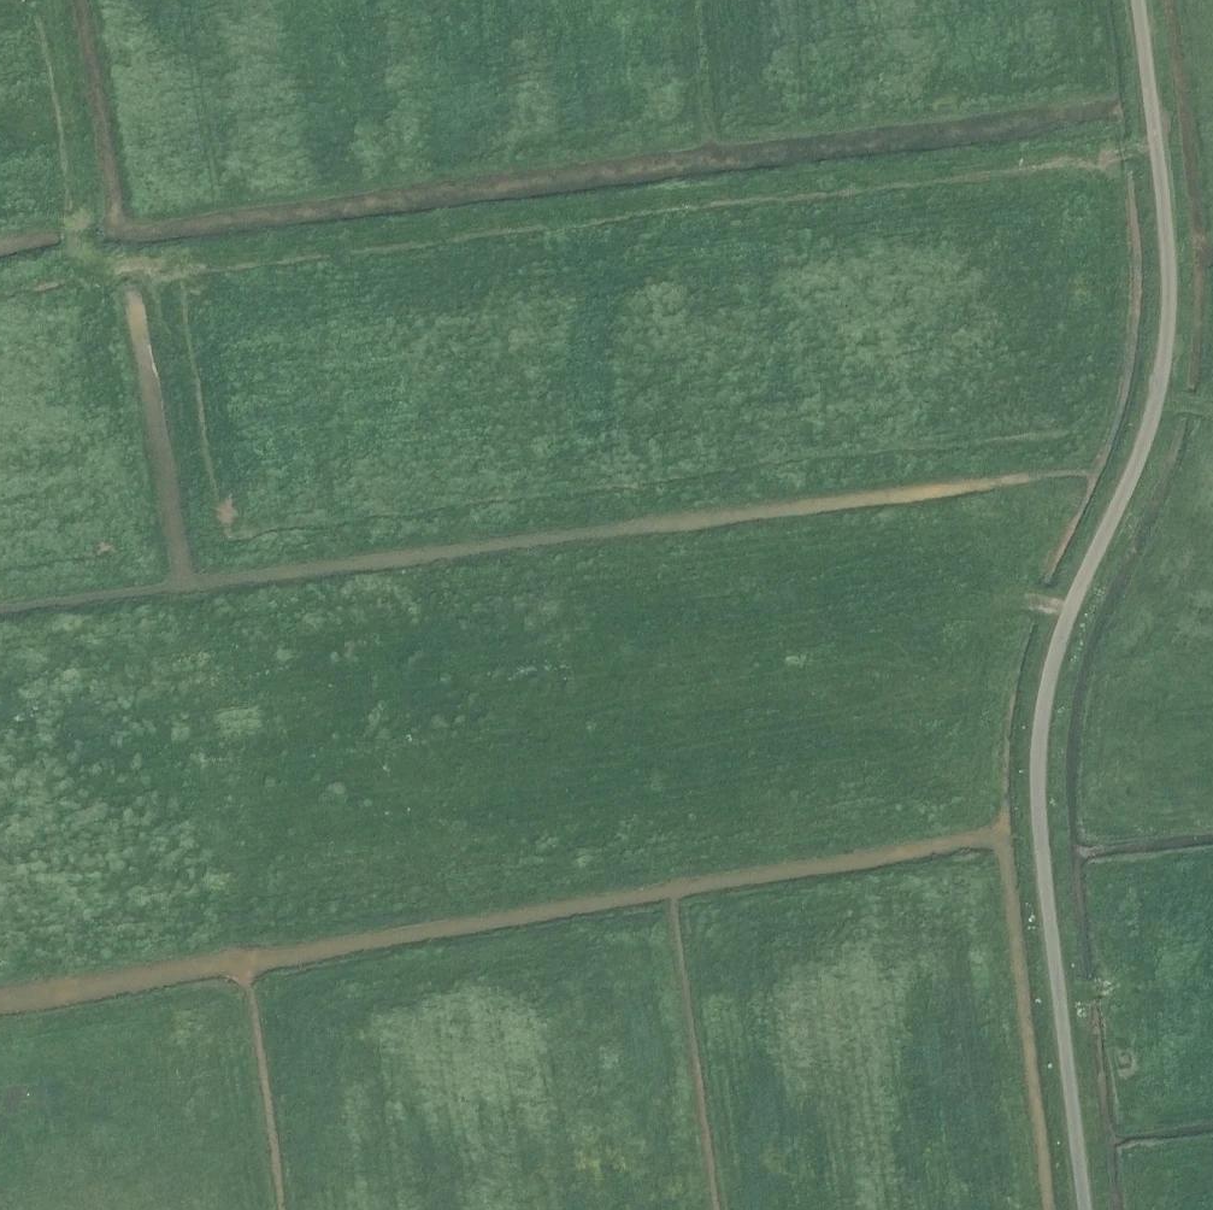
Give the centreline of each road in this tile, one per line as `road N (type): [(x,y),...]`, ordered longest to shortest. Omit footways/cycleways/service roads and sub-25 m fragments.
road 1 (unclassified): [(1084,1209),(1037,781),(1047,681),(1143,444),(1168,319),(1168,254),(1136,0)]

